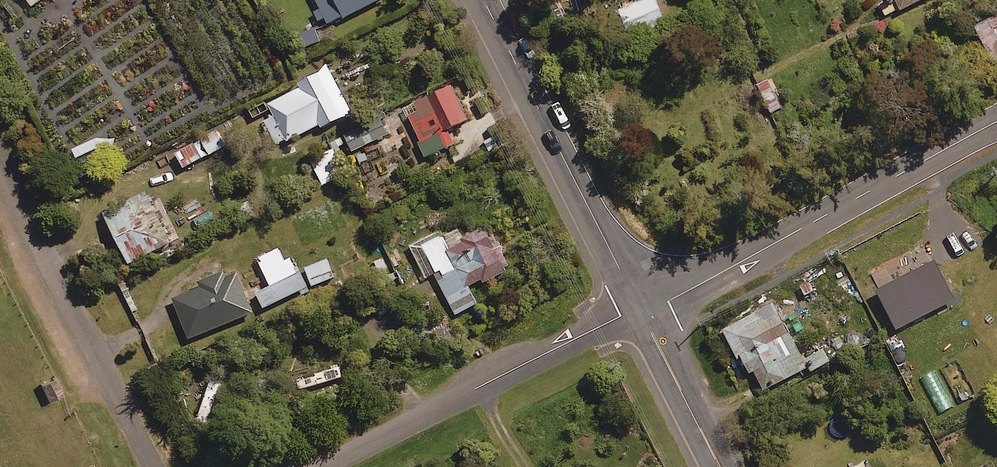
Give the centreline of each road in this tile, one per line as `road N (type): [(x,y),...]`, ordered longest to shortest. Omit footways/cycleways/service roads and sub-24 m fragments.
road 1 (unclassified): [(640,309),(668,301),(996,122)]
road 2 (residential): [(322,466),(640,309)]
road 3 (secondary): [(640,309),(485,0)]
road 4 (residential): [(0,159),(153,466)]
road 5 (secondary): [(720,466),(640,309)]

